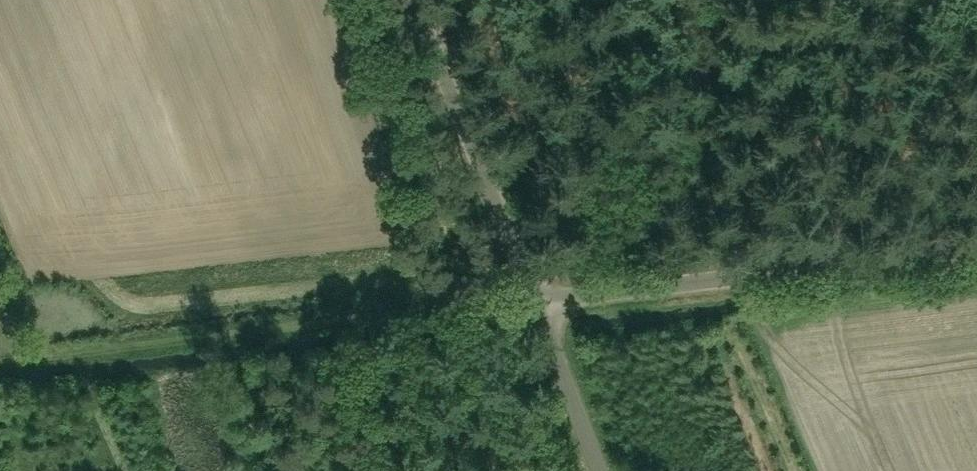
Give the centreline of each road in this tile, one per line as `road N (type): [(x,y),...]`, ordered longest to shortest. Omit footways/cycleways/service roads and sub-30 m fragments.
road 1 (track): [(537,303),(22,367)]
road 2 (unclassified): [(537,303),(976,246)]
road 3 (unclassified): [(537,303),(414,0)]
road 4 (unclassified): [(595,470),(537,303)]

